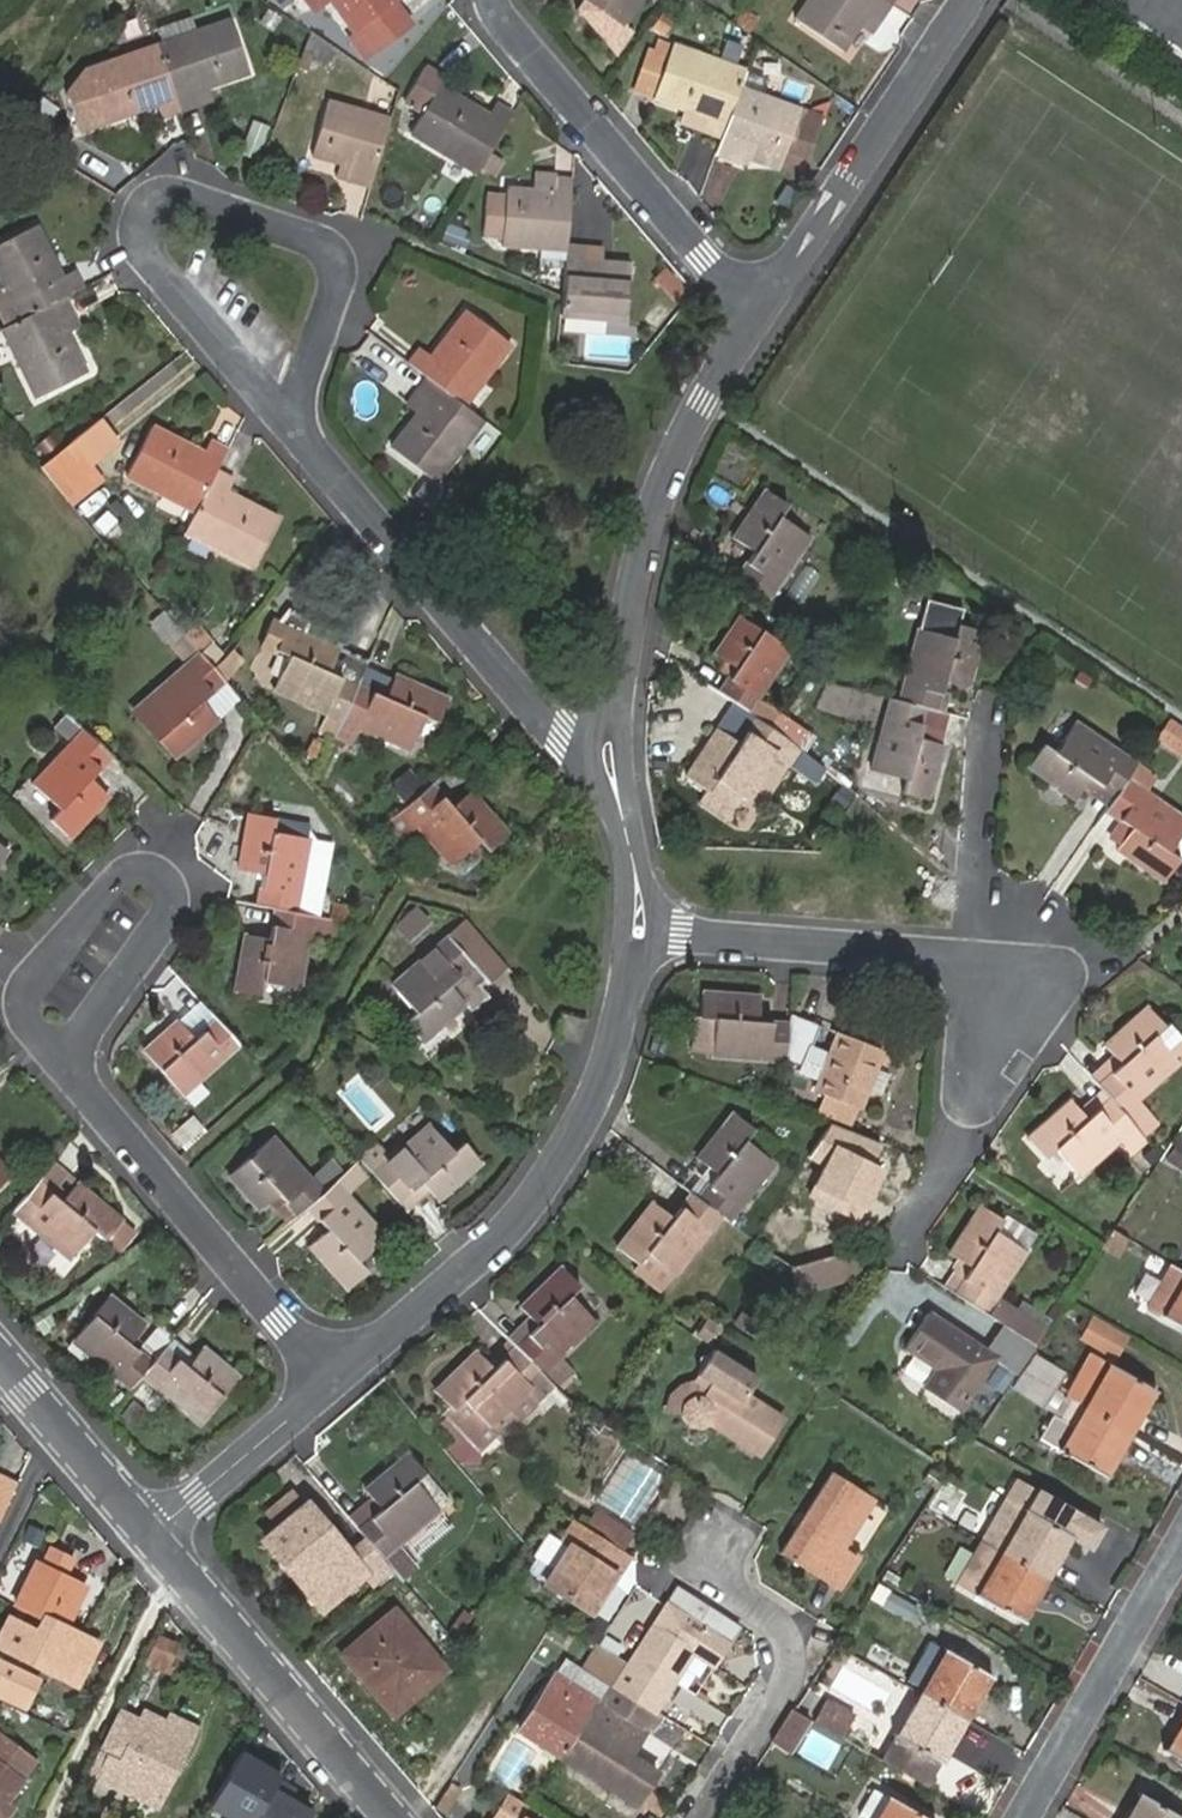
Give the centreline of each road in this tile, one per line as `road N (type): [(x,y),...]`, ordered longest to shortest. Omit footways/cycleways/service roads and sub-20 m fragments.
road 1 (residential): [(639,930),(606,1074),(561,1164),(502,1237),(330,1383)]
road 2 (residential): [(639,930),(1015,971),(1035,1002),(979,1091)]
road 3 (residential): [(287,419),(143,252),(140,213),(153,201),(181,198),(324,245),(339,265),(336,297)]
road 4 (residential): [(755,315),(660,494),(612,712),(609,761)]
road 5 (residential): [(609,761),(567,741),(287,419)]
road 6 (residential): [(330,1383),(70,1059)]
road 7 (residential): [(755,315),(501,14),(498,0)]
road 8 (residential): [(970,0),(755,315)]
road 9 (residential): [(153,1536),(394,1817)]
road 10 (residential): [(703,1817),(788,1691),(795,1661),(785,1628),(720,1584),(714,1565),(725,1546)]
road 11 (residential): [(70,1059),(31,1016),(24,1003),(29,983),(127,872),(147,868),(164,877),(174,896),(169,915)]
road 12 (residential): [(1181,1551),(1025,1817)]
road 13 (residential): [(0,1355),(153,1536)]
road 14 (residential): [(330,1383),(153,1536)]
road 15 (residential): [(169,915),(70,1059)]
road 16 (residential): [(609,761),(634,859),(639,930)]
road 17 (residential): [(336,297),(287,419)]

